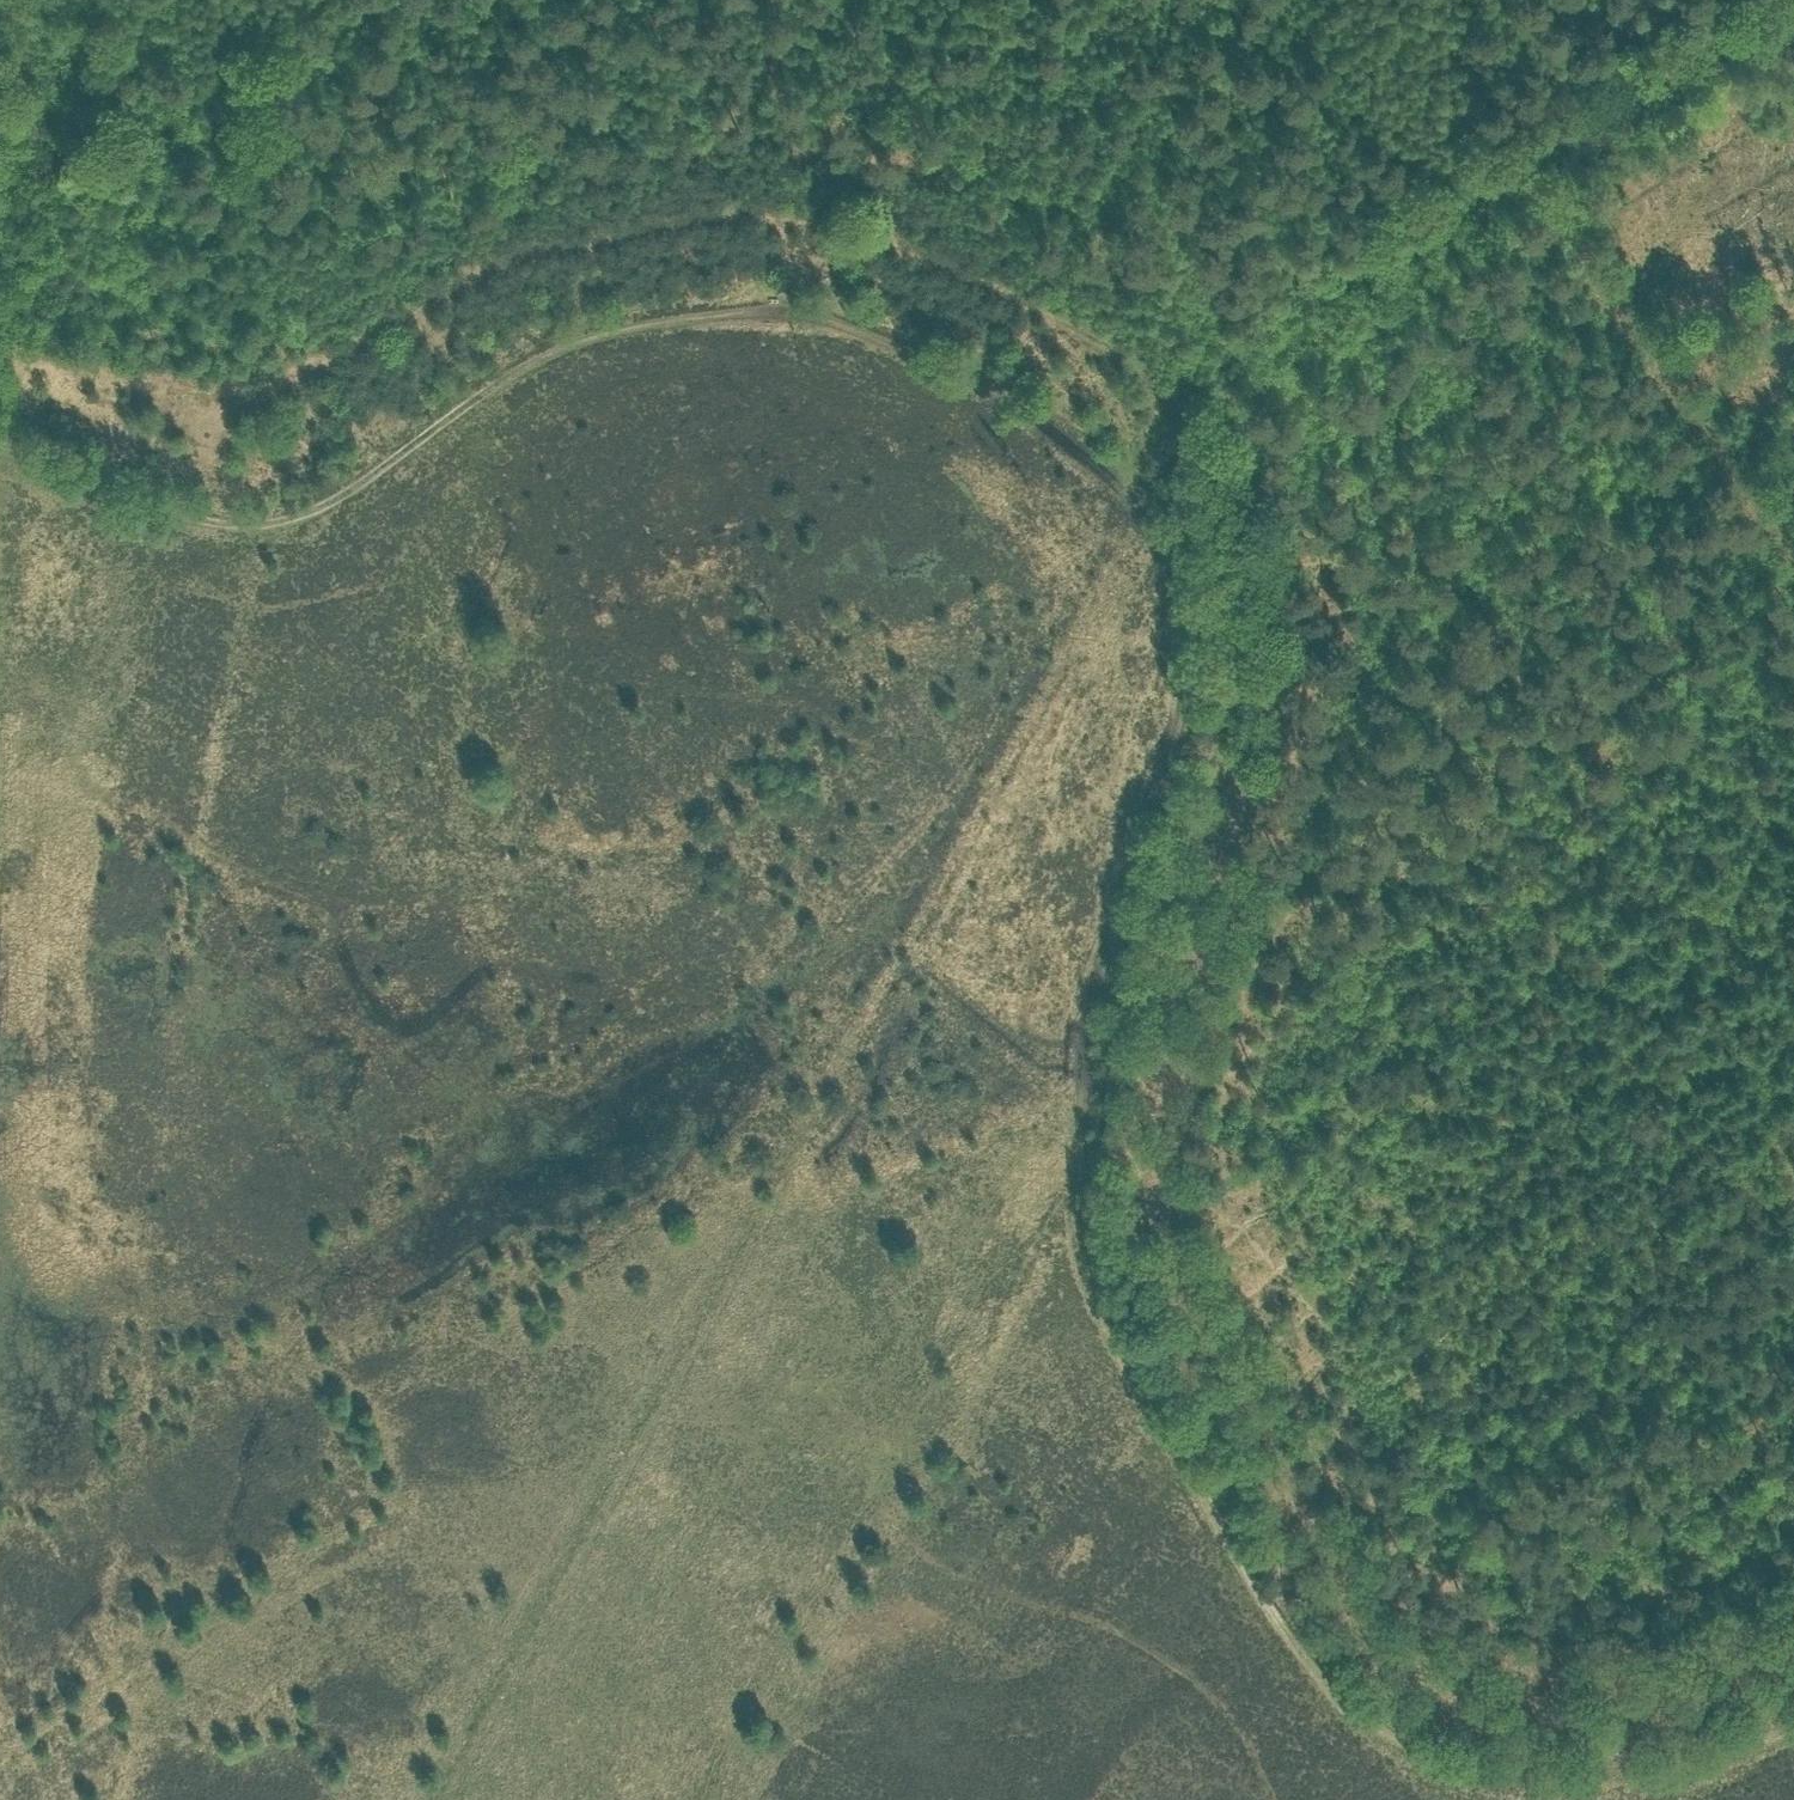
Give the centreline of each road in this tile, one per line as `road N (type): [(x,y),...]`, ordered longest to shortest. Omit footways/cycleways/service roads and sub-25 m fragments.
road 1 (track): [(1793,1723),(1691,1769),(1485,1771),(1427,1758),(1377,1725),(1334,1678),(1125,1339),(1098,1277),(1085,1205),(1088,1077),(1118,927),(1151,850),(1176,747),(1184,663),(1179,570),(1146,510),(1078,446),(996,387),(895,340),(810,314),(747,310),(652,316),(568,339),(495,378),(365,482),(322,508),(271,523),(214,524),(149,507),(0,448)]

